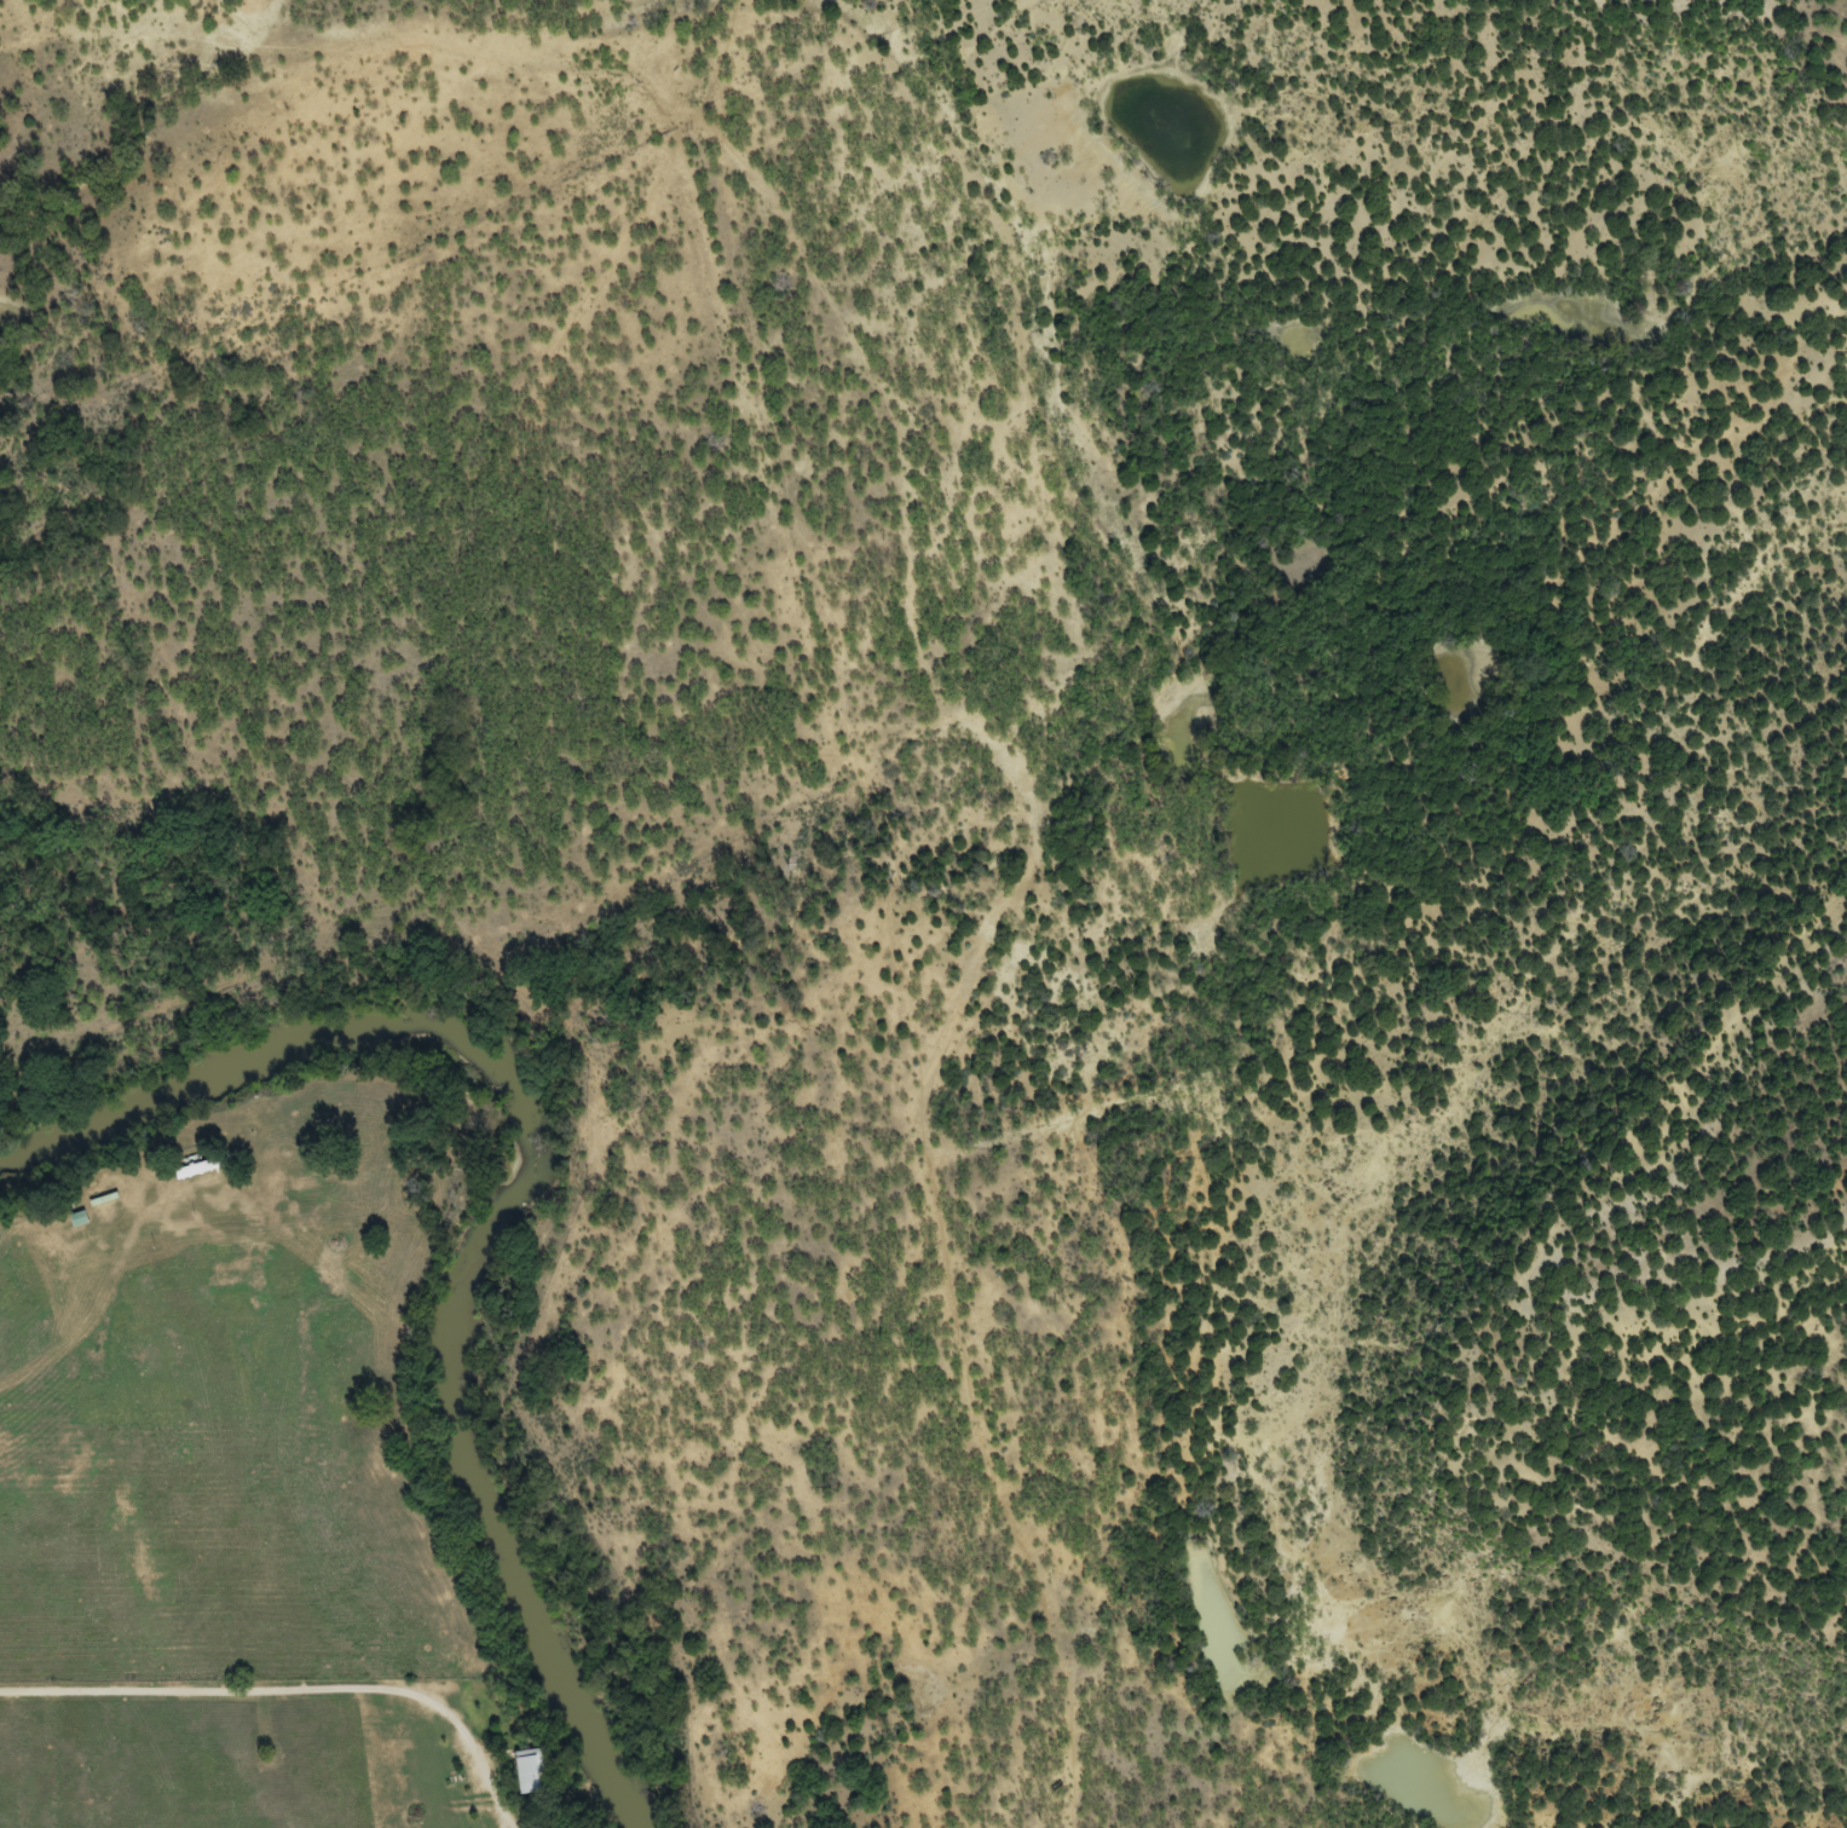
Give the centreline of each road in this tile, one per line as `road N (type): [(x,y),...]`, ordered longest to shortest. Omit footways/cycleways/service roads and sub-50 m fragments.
road 1 (residential): [(979,1827),(968,1793),(901,1199),(925,780),(871,647),(757,513),(703,223),(612,126),(449,59),(0,91)]

